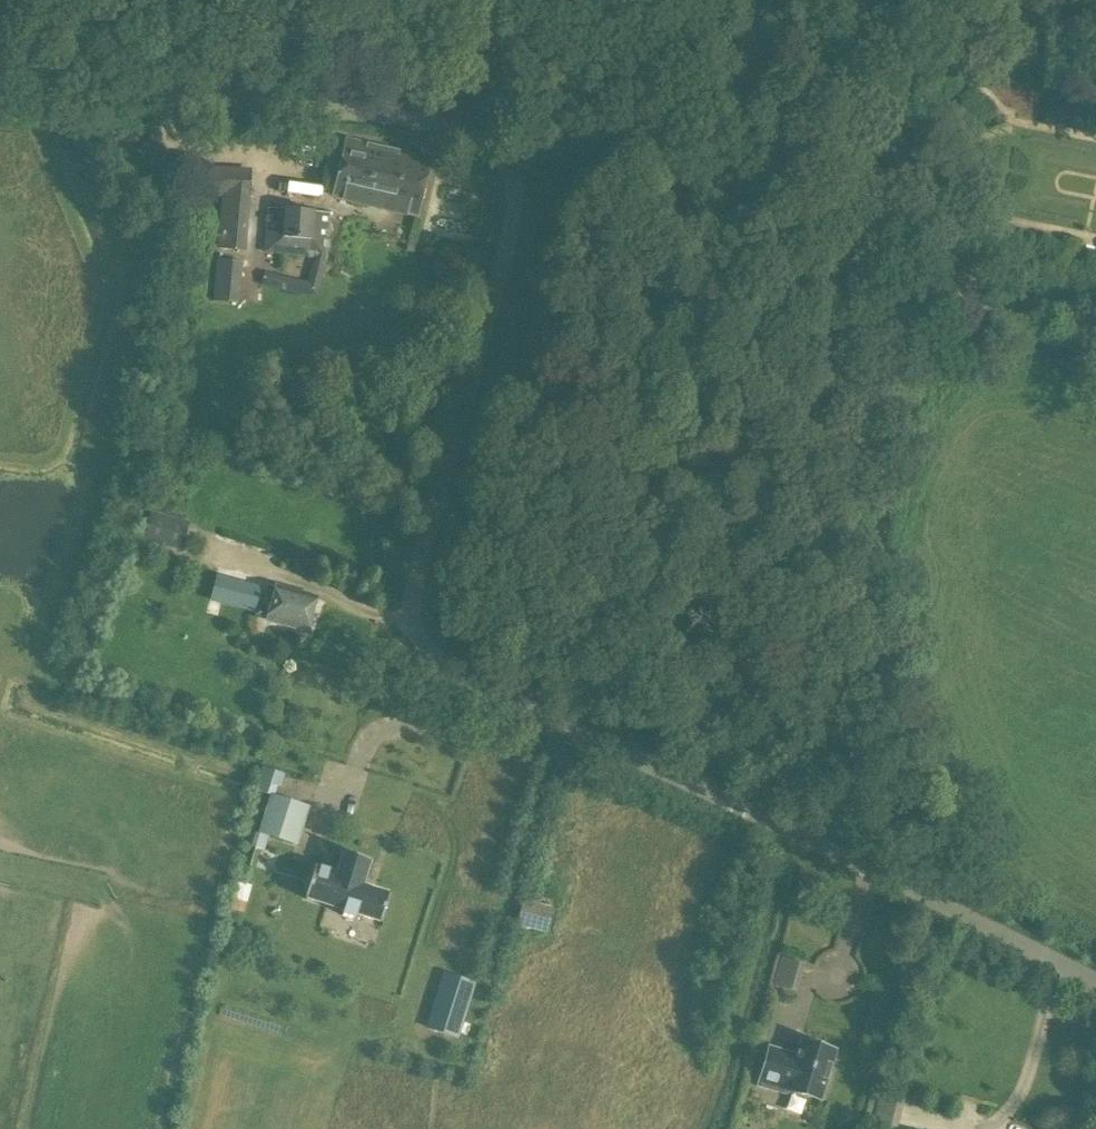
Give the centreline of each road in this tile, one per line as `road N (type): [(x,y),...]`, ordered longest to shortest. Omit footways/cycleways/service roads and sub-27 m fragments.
road 1 (unclassified): [(1095,981),(444,668),(425,649),(414,624),(418,569),(515,210),(507,170),(480,144),(410,120),(0,89)]

